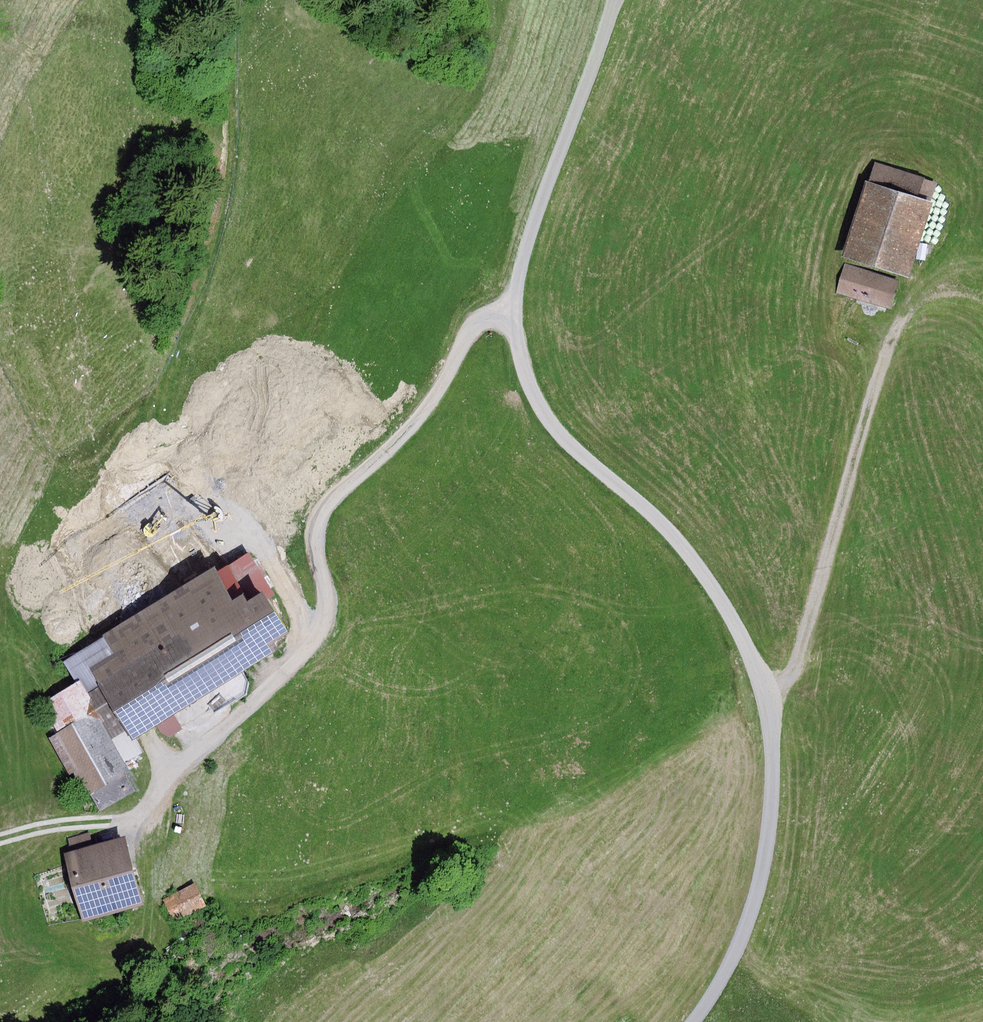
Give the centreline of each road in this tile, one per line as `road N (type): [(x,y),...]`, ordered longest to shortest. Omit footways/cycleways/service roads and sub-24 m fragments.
road 1 (track): [(686,1021),(746,935),(785,813),(766,689),(689,551),(567,441),(538,403),(514,313),(559,160),(621,0)]
road 2 (track): [(0,839),(60,824),(136,826),(326,620),(315,524),(335,496),(406,433),(442,386),(469,331),(497,313),(514,313)]
road 3 (track): [(227,0),(231,131),(216,238),(153,443),(152,505),(220,517),(262,540),(313,639)]
road 4 (track): [(896,334),(795,670),(766,689)]

